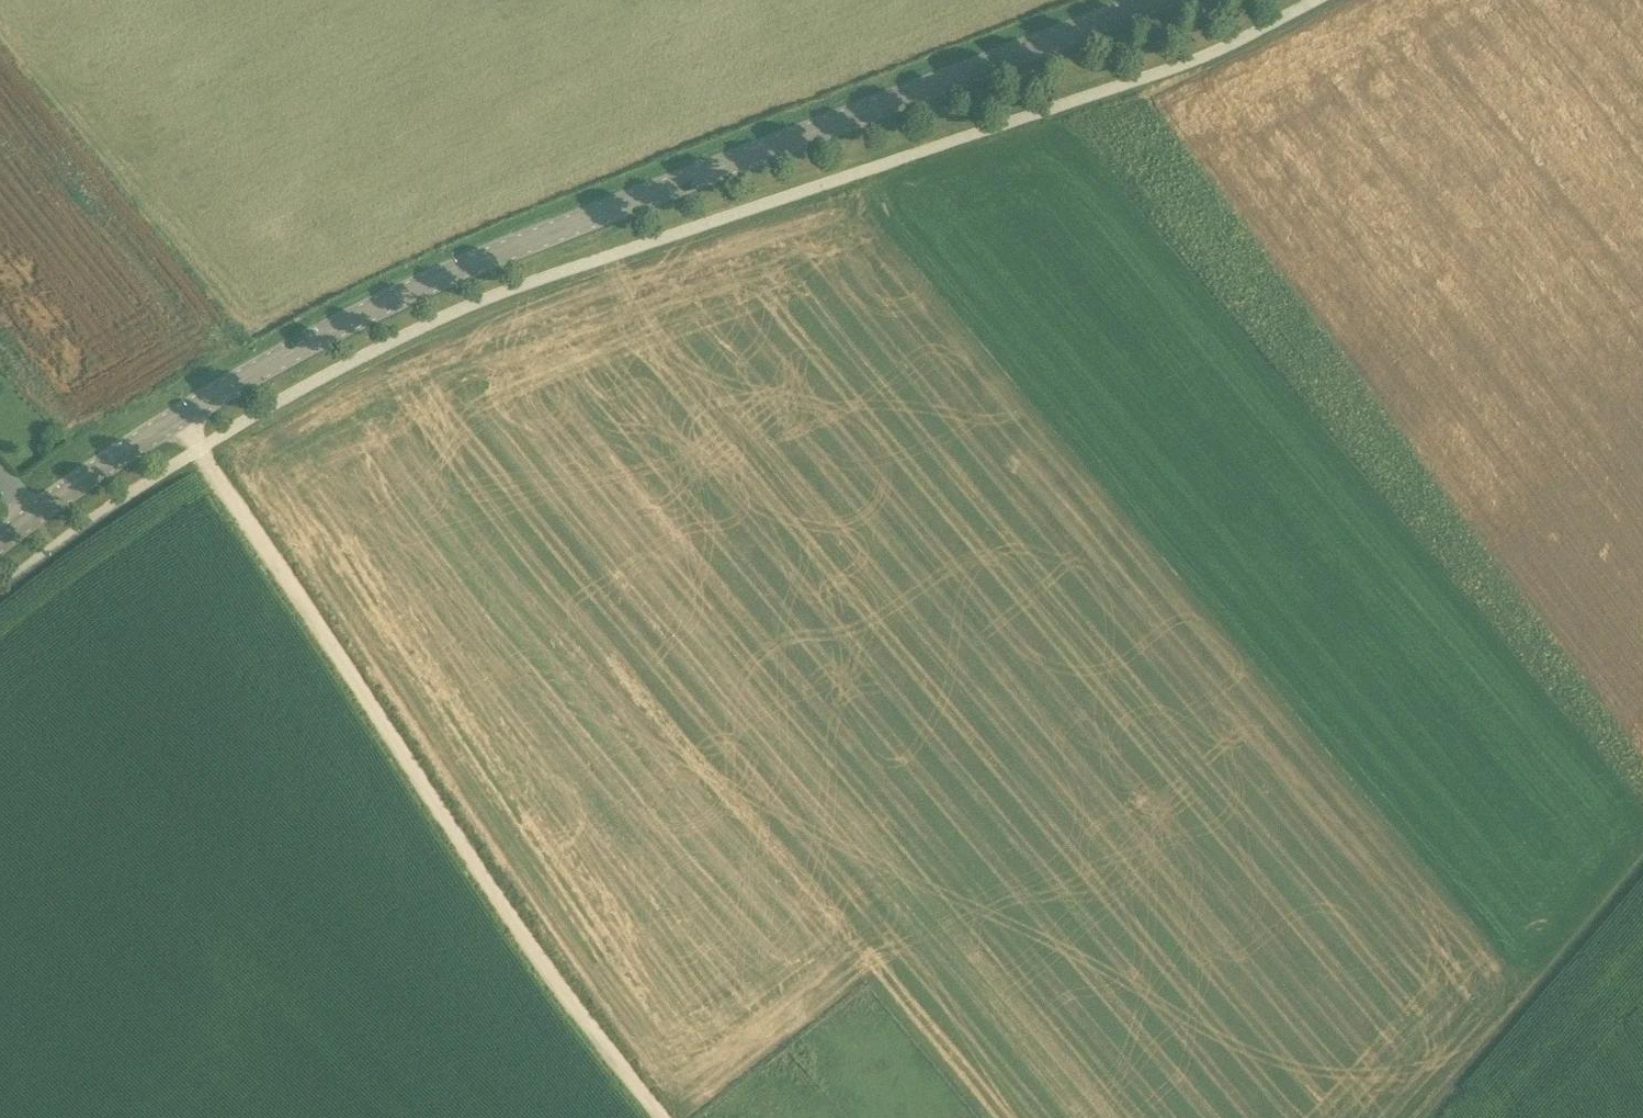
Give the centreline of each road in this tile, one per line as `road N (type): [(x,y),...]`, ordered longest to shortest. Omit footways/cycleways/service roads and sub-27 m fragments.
road 1 (tertiary): [(0,541),(180,415),(447,274),(1157,0)]
road 2 (track): [(667,1117),(573,1006),(198,446)]
road 3 (track): [(1433,1117),(1642,866)]

